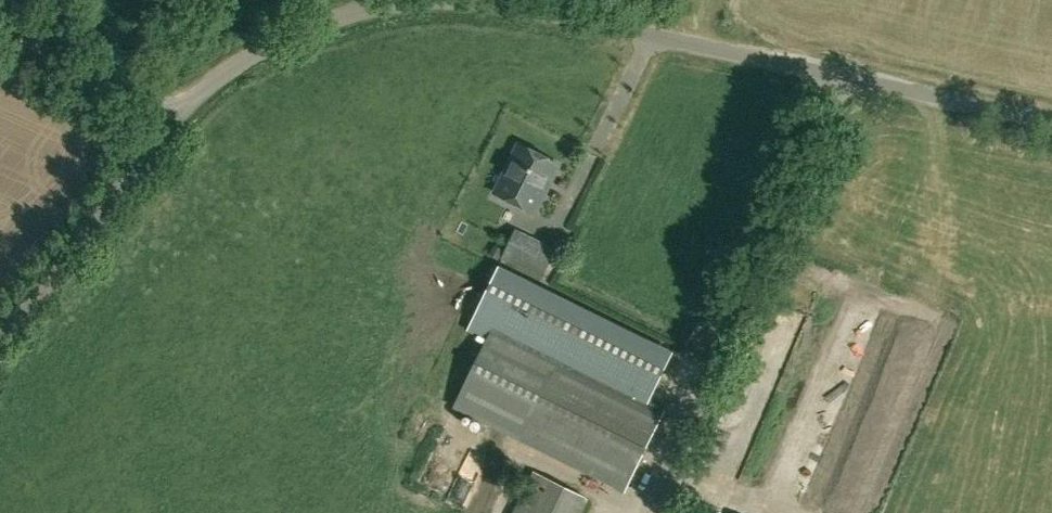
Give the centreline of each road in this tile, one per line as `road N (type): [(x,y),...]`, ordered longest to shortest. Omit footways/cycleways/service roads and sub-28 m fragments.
road 1 (unclassified): [(1051,122),(505,0)]
road 2 (unclassified): [(410,0),(349,12),(254,49),(159,116)]
road 3 (unclassified): [(0,322),(97,208),(159,116)]
road 4 (unclassified): [(159,116),(21,35),(0,1)]

